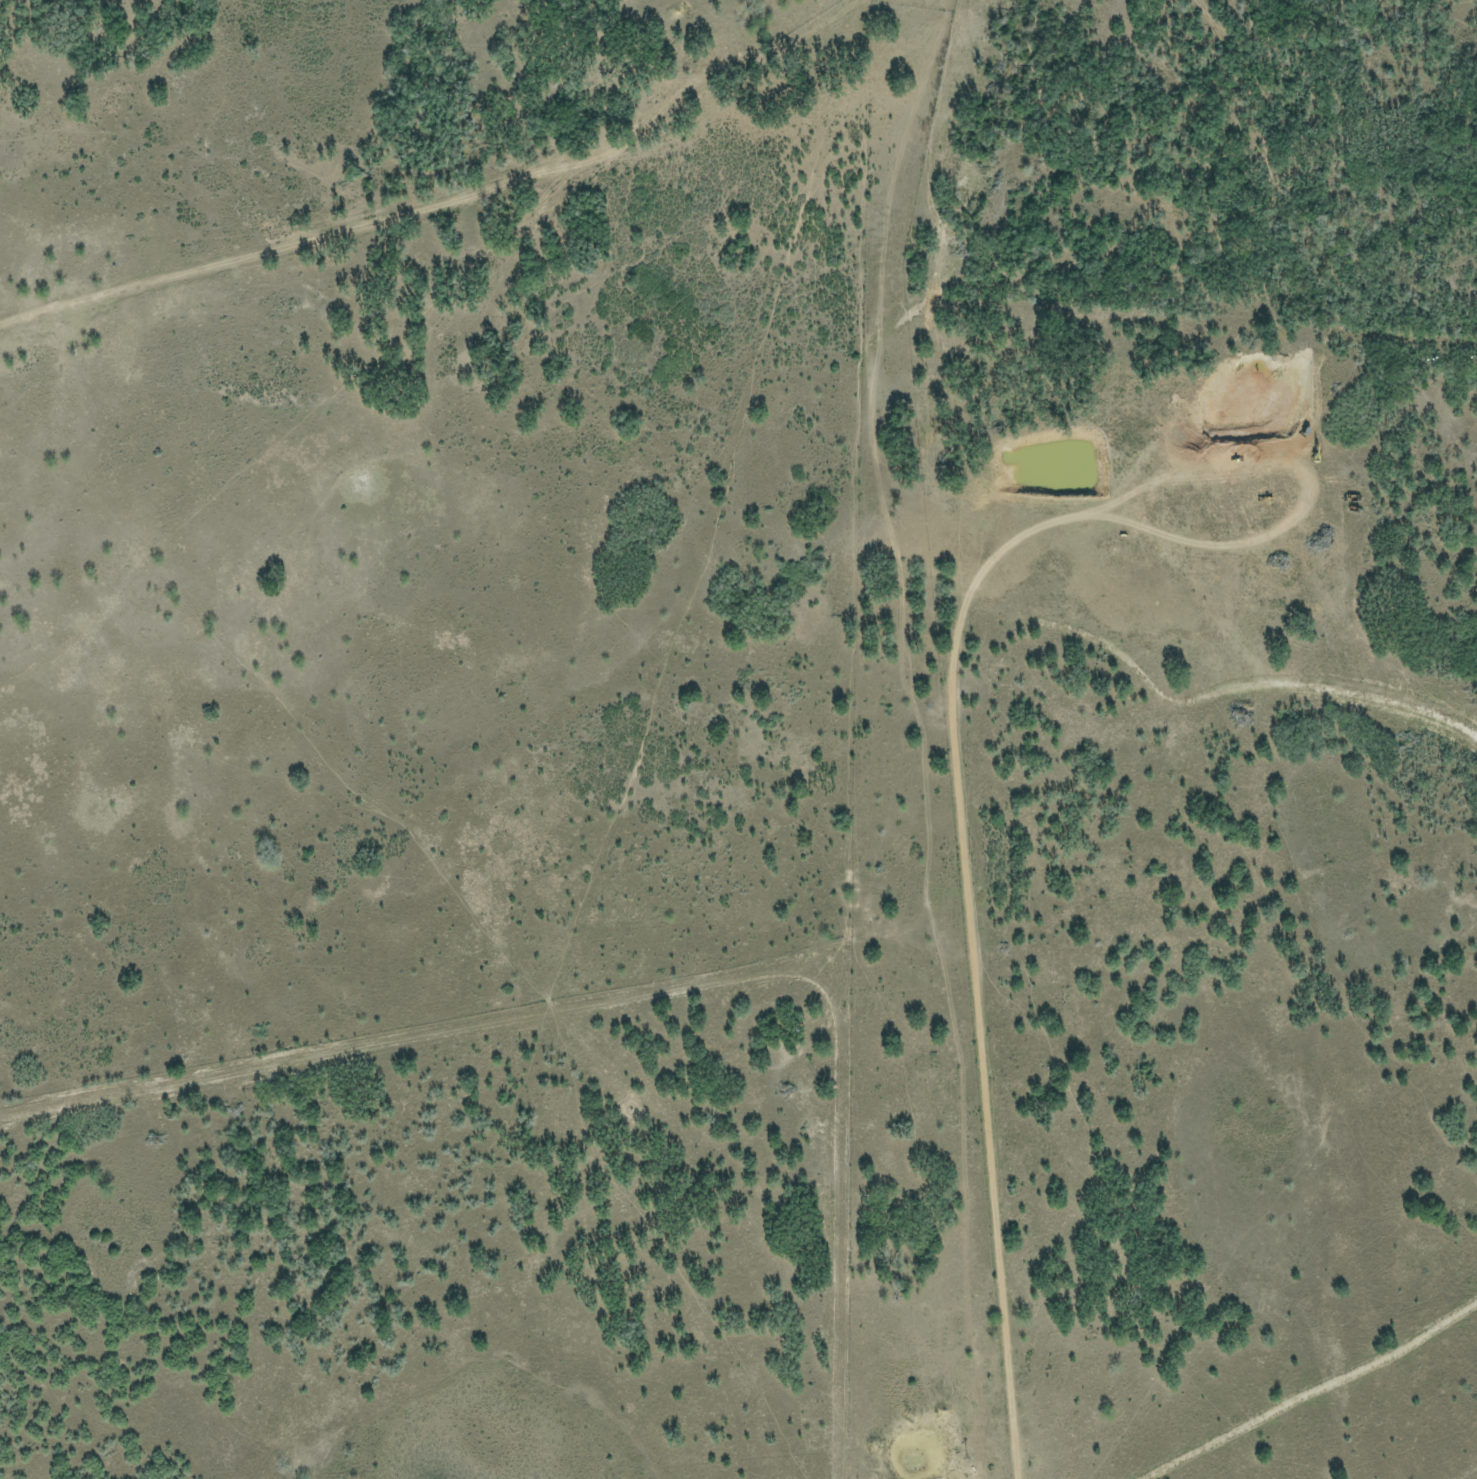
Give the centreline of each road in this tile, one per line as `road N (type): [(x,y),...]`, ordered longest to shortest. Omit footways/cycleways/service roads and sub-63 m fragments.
road 1 (residential): [(0,320),(538,195),(651,151),(749,87),(866,38),(895,0)]

